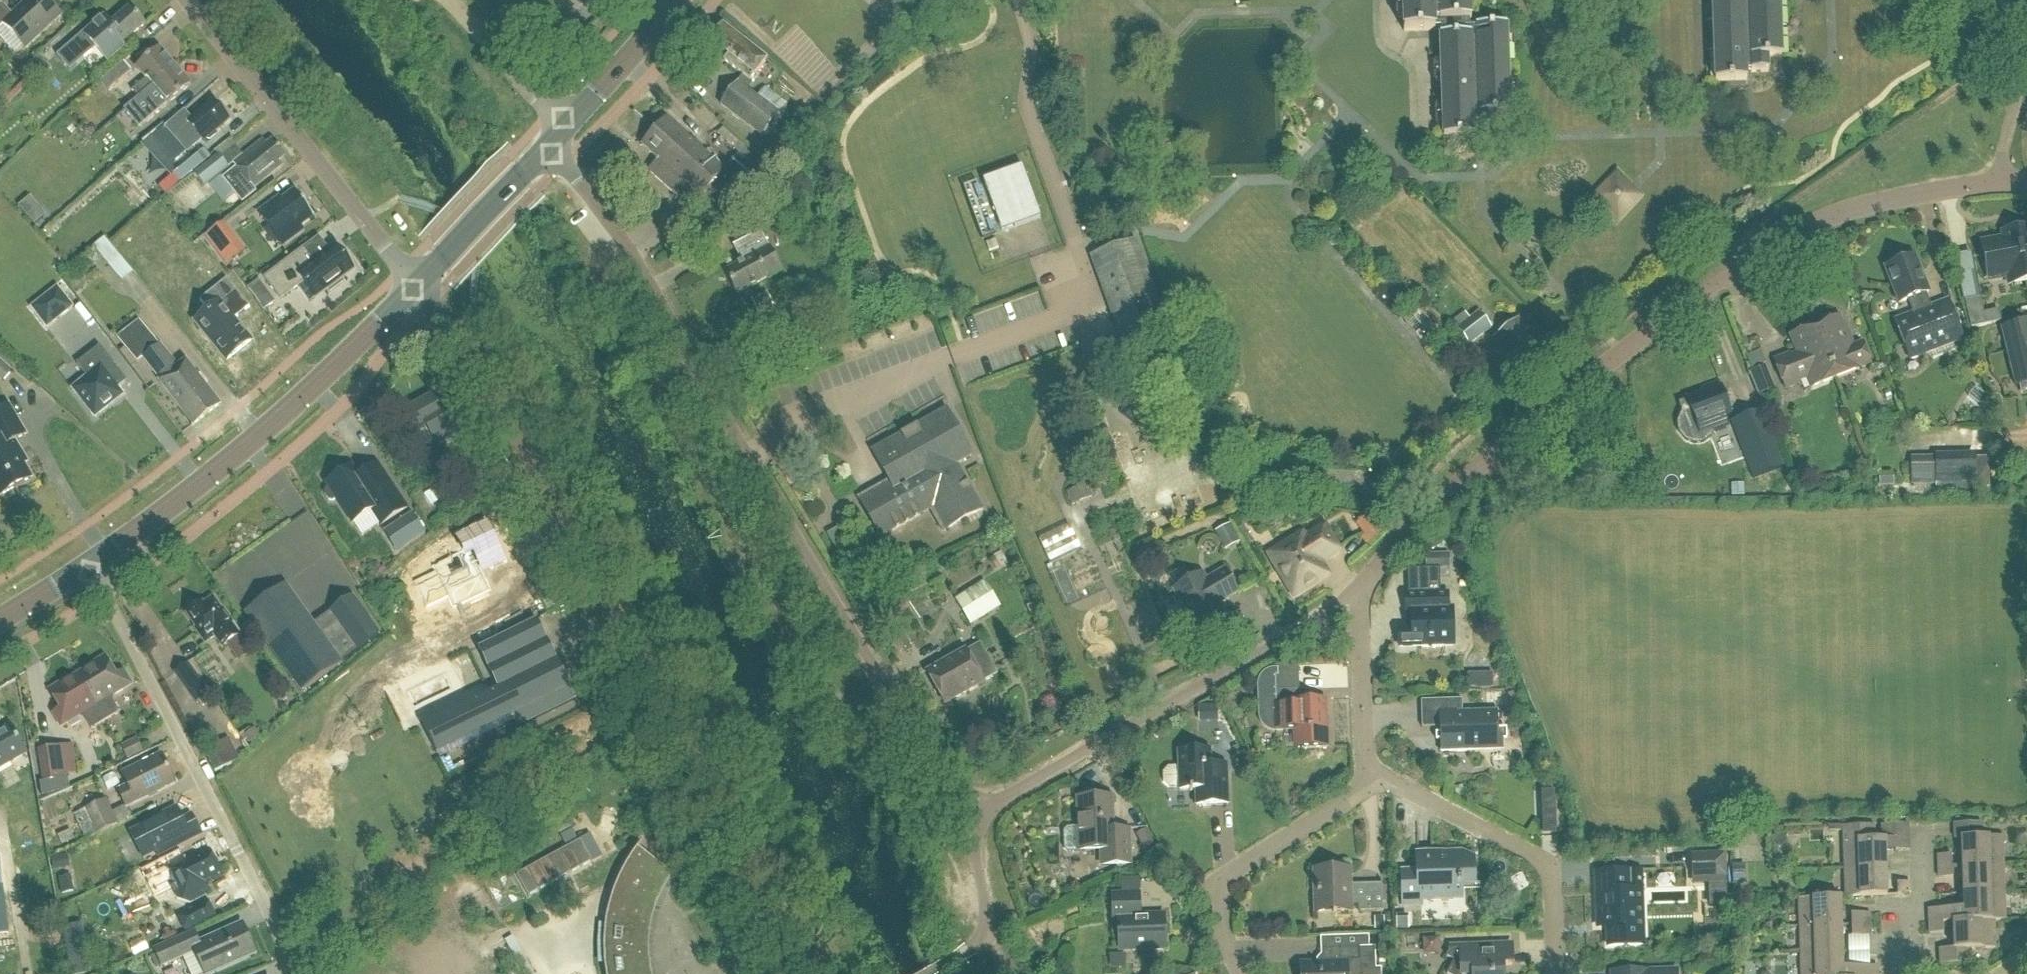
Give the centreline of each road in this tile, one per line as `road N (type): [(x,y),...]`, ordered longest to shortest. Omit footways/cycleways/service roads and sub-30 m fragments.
road 1 (unclassified): [(820,973),(462,346),(415,286)]
road 2 (unclassified): [(976,816),(889,688),(620,239),(549,149)]
road 3 (unclassified): [(1358,591),(1440,500),(1599,368),(1766,246),(1853,208),(1998,185)]
road 4 (residential): [(293,973),(86,568)]
road 5 (tertiary): [(86,568),(249,446),(415,286)]
road 6 (unclassified): [(976,816),(1305,631)]
road 7 (residential): [(415,286),(186,0)]
road 8 (residential): [(1368,772),(1542,861),(1557,893),(1559,973)]
road 9 (residential): [(1240,973),(1212,921),(1222,884),(1361,786)]
road 10 (tertiary): [(415,286),(549,149)]
road 11 (unclassified): [(569,126),(451,0)]
road 12 (tertiary): [(569,126),(677,0)]
road 13 (residential): [(1998,185),(2026,58)]
road 14 (residential): [(1924,851),(1914,973)]
road 15 (residential): [(1368,772),(1359,651)]

